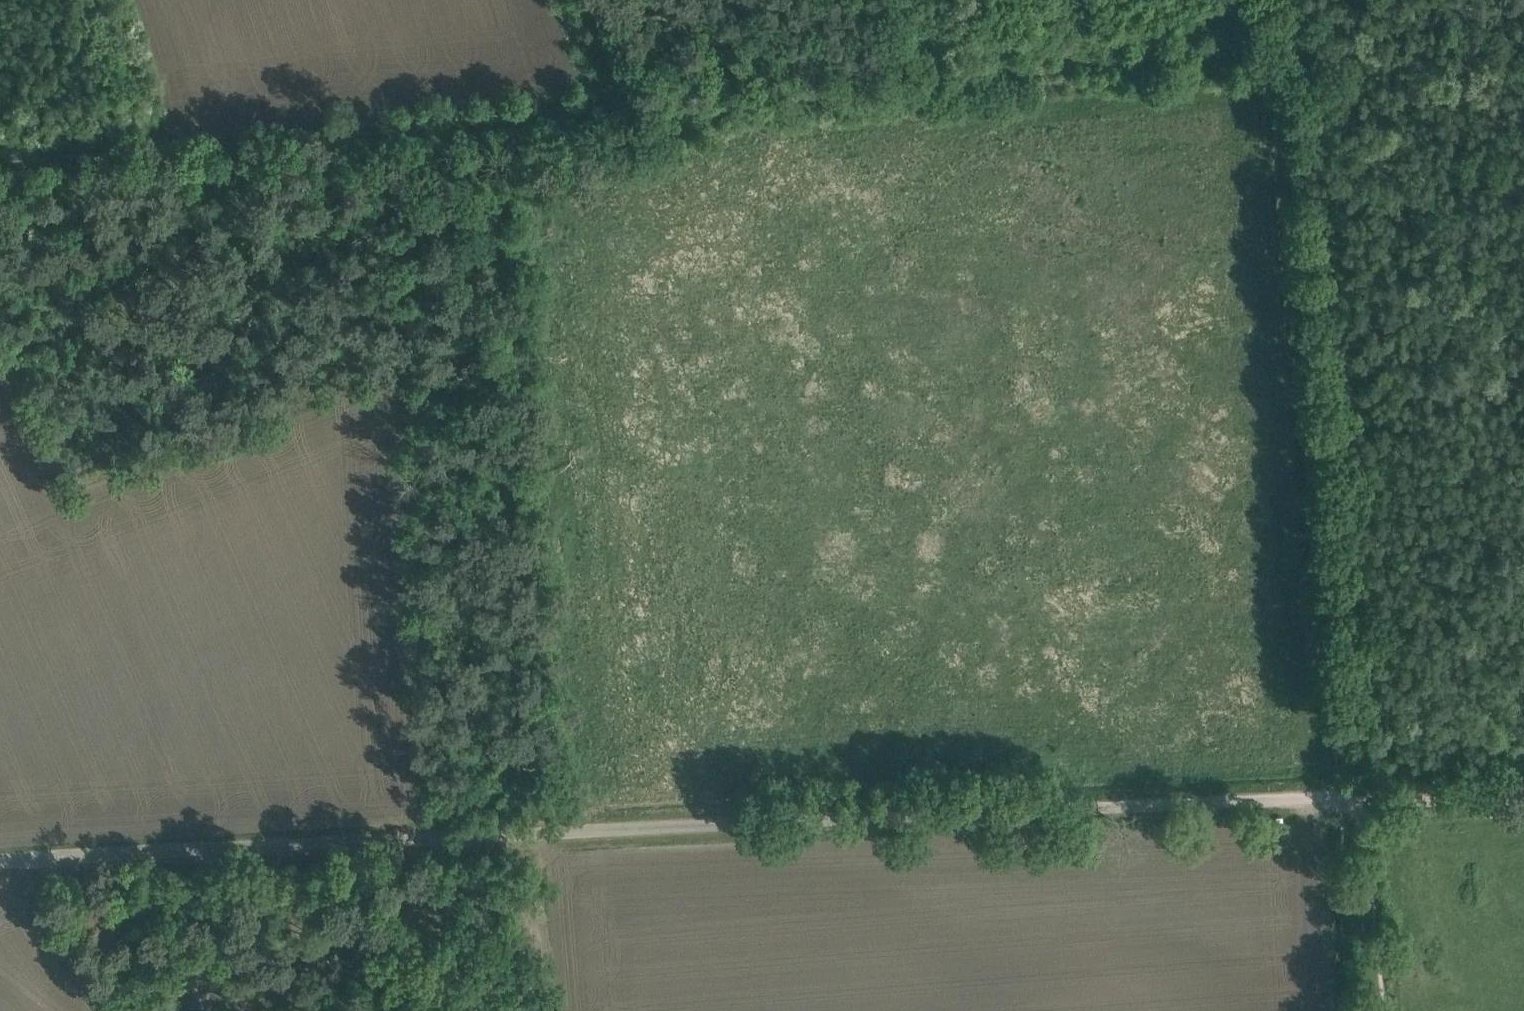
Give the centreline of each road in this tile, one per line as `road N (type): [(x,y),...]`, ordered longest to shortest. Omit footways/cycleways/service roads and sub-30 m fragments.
road 1 (unclassified): [(0,862),(1362,798)]
road 2 (track): [(1362,798),(1523,803)]

